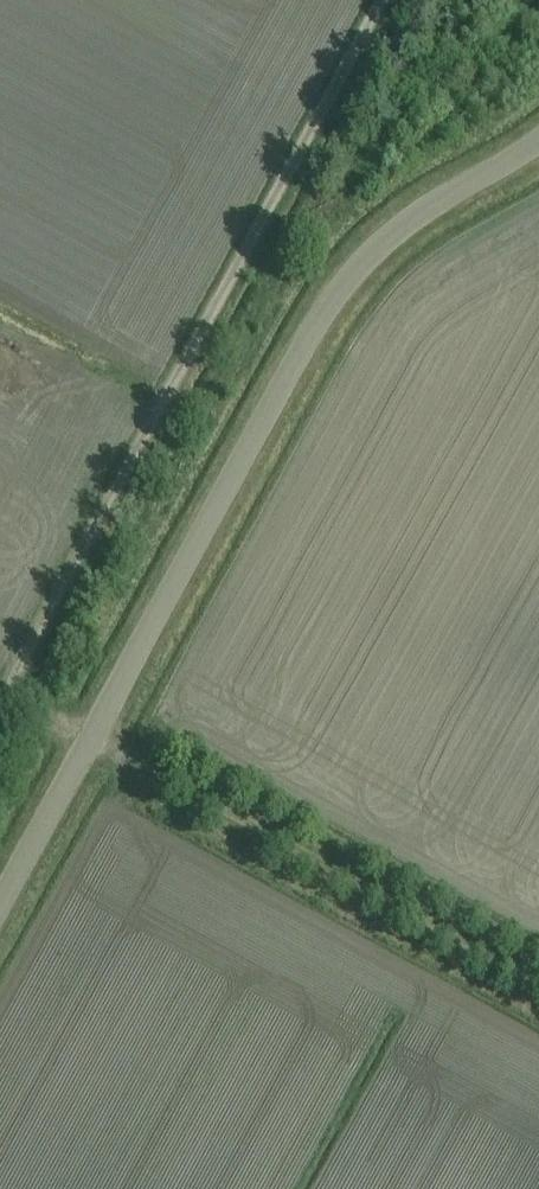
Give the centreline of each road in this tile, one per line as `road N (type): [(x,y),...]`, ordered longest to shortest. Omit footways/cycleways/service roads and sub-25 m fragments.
road 1 (unclassified): [(0,905),(329,303),(406,221),(538,139)]
road 2 (track): [(382,0),(0,699)]
road 3 (track): [(6,688),(538,984)]

